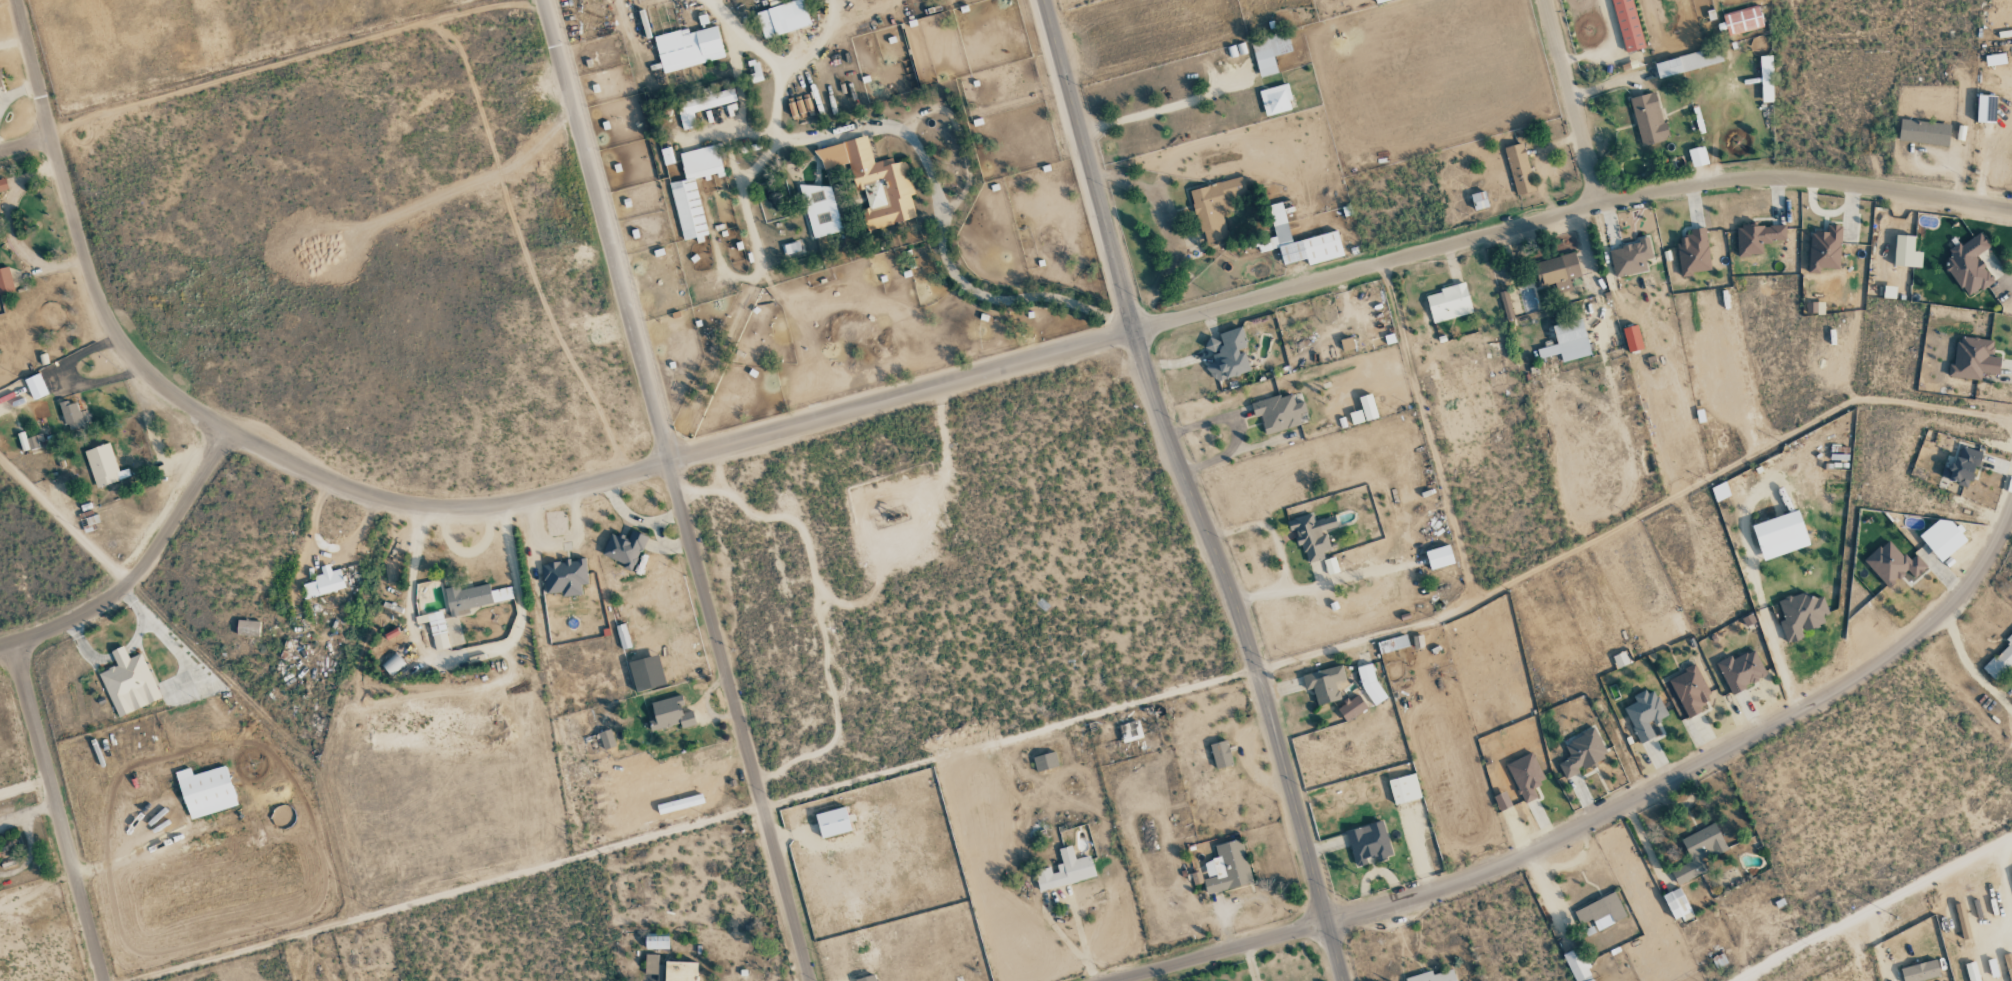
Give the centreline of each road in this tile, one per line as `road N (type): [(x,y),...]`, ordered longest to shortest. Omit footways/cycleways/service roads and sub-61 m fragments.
road 1 (tertiary): [(2011,210),(1805,180),(1696,185),(495,507),(431,508),(368,495),(233,430)]
road 2 (tertiary): [(2011,508),(1986,559),(1942,614),(1827,697),(1496,868),(1113,980)]
road 3 (secondary): [(1043,0),(1156,407),(1254,667),(1342,980)]
road 4 (residential): [(809,980),(542,0)]
road 5 (tertiary): [(233,430),(162,382),(109,316),(16,0)]
road 6 (residential): [(106,980),(16,640)]
road 7 (residential): [(233,430),(121,588),(65,622),(0,644)]
road 8 (residential): [(2011,837),(1736,980)]
road 9 (residential): [(1606,204),(1549,0)]

